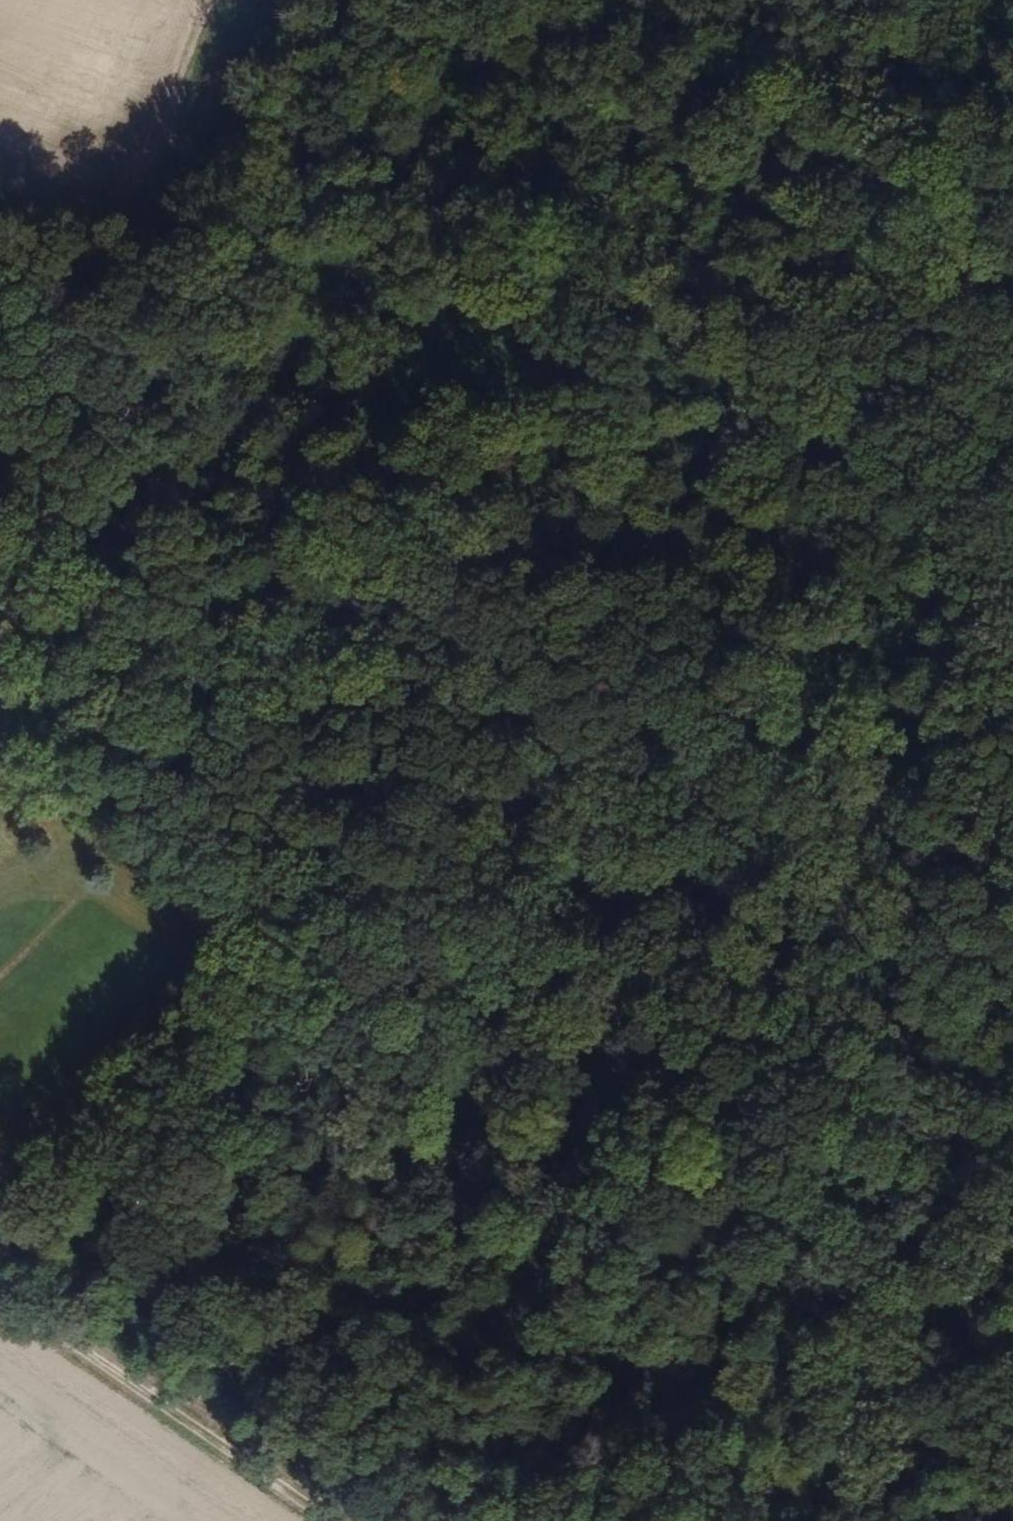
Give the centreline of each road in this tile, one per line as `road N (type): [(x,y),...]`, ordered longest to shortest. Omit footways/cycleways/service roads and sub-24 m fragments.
road 1 (track): [(329,1520),(0,1292)]

